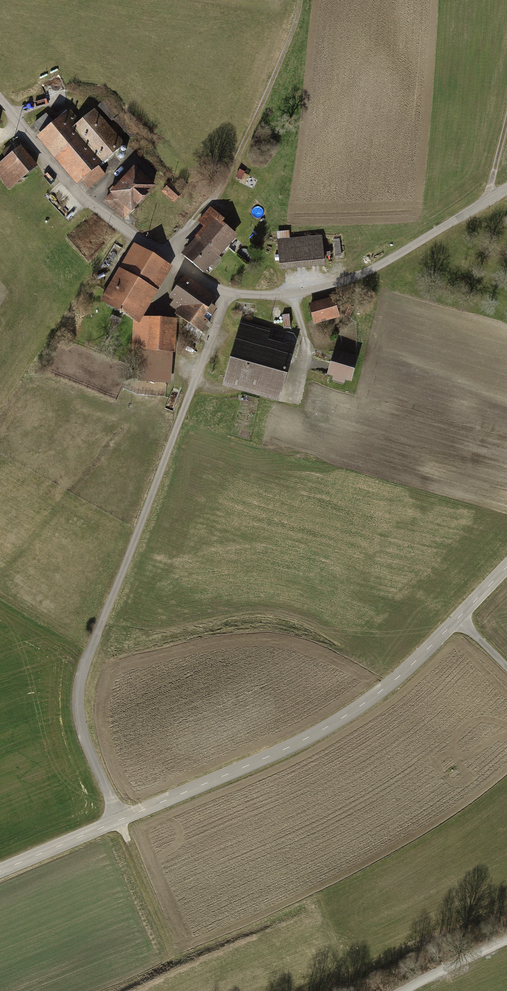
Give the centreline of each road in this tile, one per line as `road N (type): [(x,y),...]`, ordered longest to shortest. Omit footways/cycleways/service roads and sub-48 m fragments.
road 1 (tertiary): [(0,873),(339,724),(388,688),(506,567)]
road 2 (track): [(314,902),(175,954),(121,822)]
road 3 (track): [(215,202),(250,137),(301,0)]

